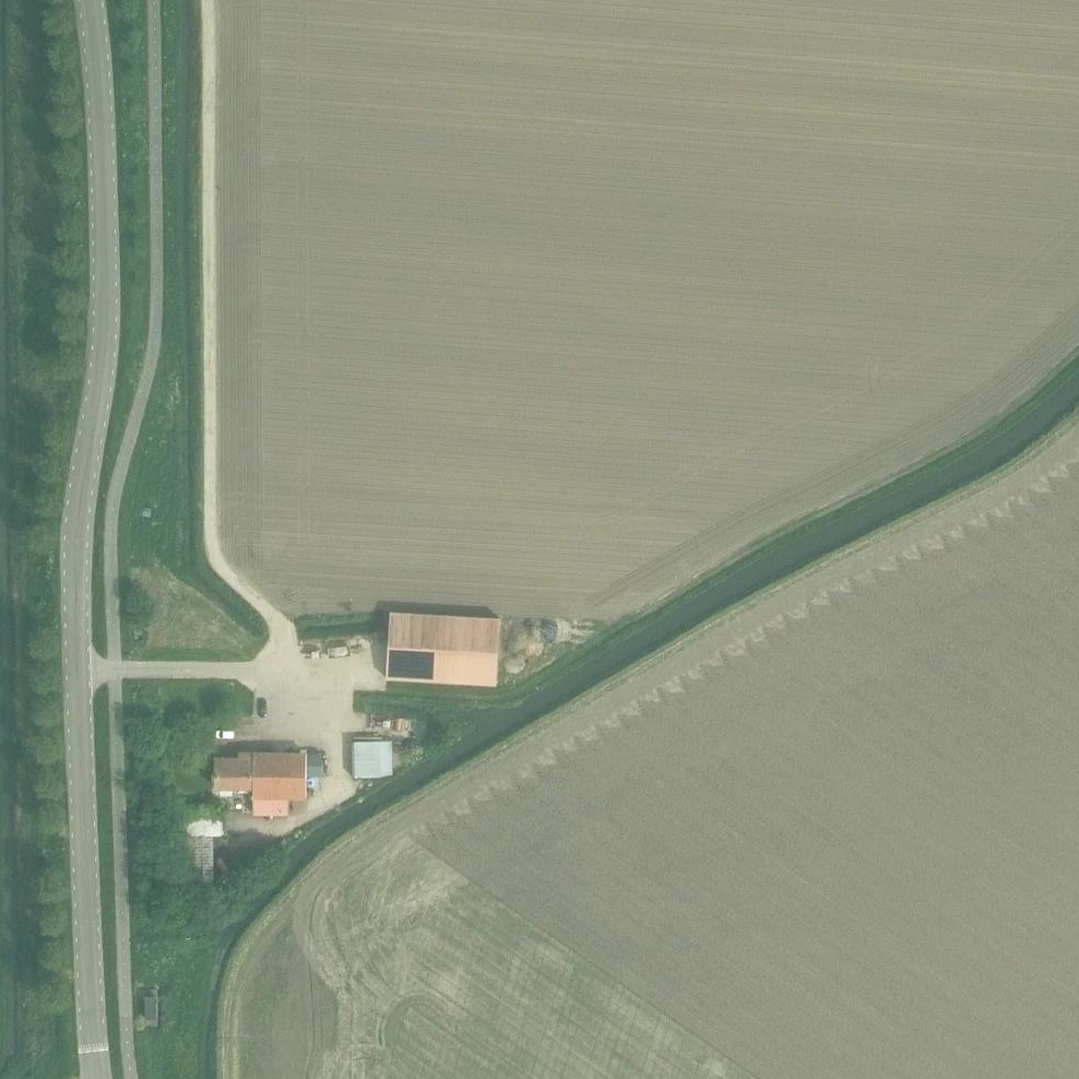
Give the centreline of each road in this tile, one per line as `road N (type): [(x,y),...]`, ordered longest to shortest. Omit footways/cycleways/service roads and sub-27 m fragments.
road 1 (secondary): [(99,1078),(76,541),(106,346),(92,0)]

